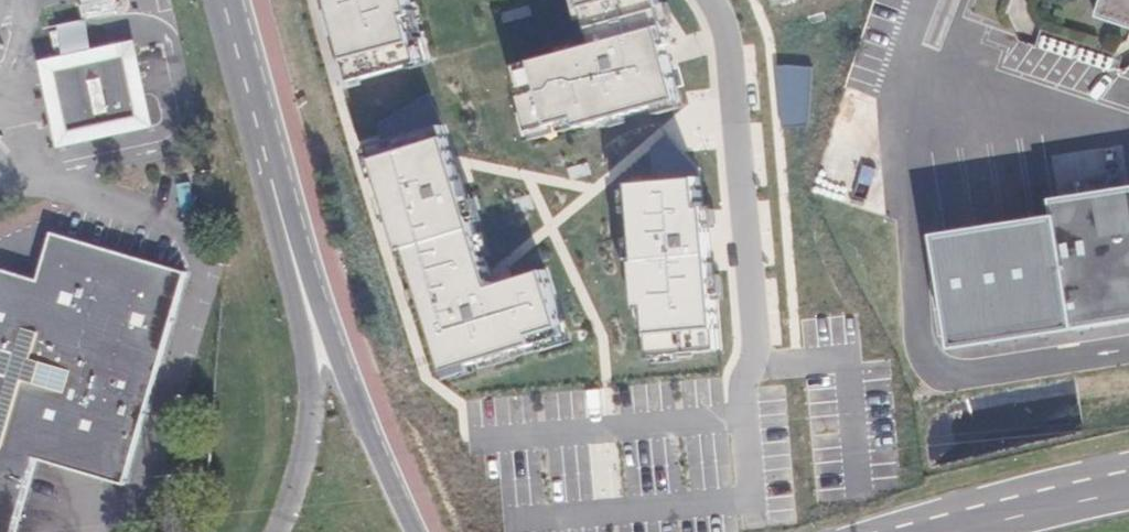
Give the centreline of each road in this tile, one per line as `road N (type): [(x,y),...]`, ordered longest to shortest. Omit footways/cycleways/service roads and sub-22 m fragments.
road 1 (primary): [(242,0),(341,334),(426,531)]
road 2 (residential): [(710,0),(735,84),(738,129),(772,182),(786,439)]
road 3 (primary): [(1128,492),(964,531)]

